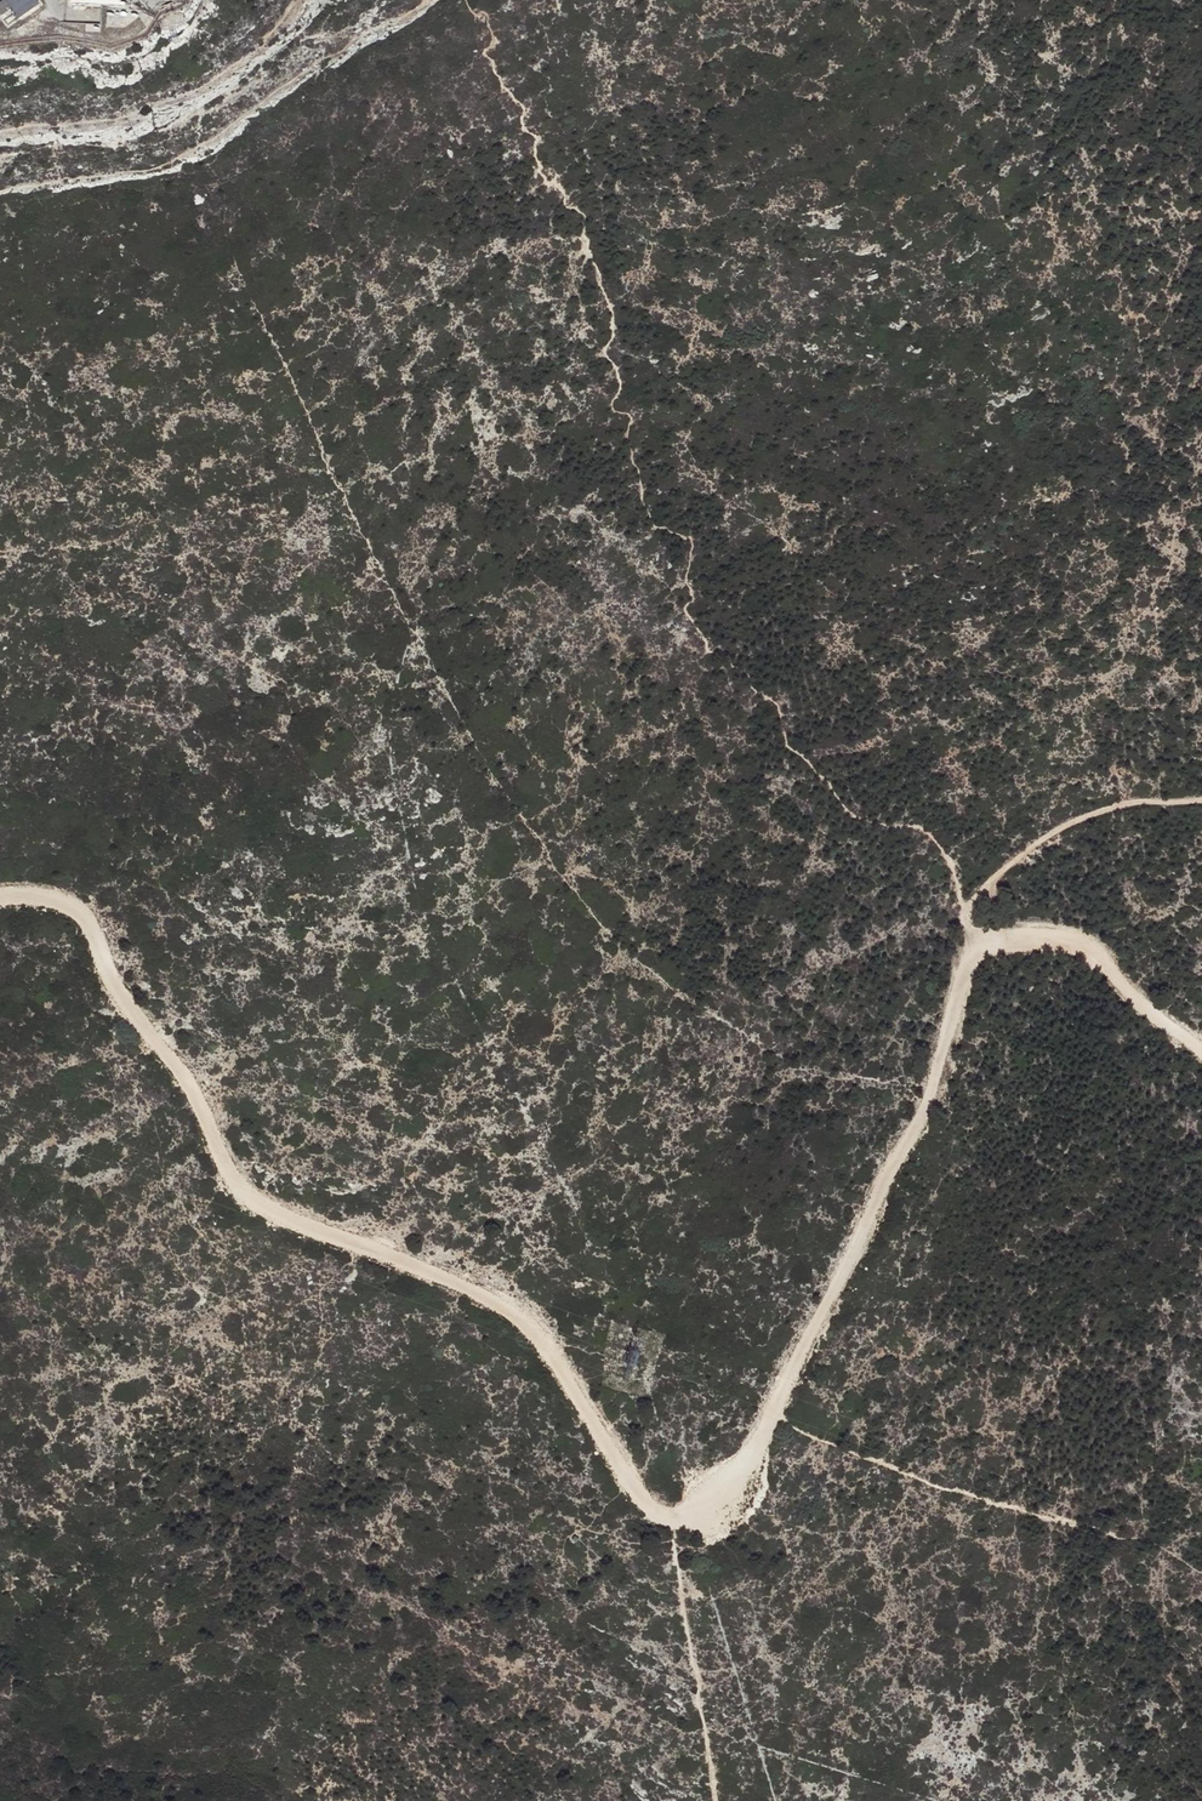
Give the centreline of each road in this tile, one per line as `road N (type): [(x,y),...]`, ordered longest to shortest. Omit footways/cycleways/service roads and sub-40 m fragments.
road 1 (track): [(984,943),(960,979),(938,1080),(913,1137),(746,1472),(712,1507),(675,1520),(640,1495),(560,1353),(509,1302),(258,1199),(225,1151),(201,1093),(133,1001),(84,906),(37,889),(0,892)]
road 2 (track): [(1201,1049),(1126,989),(1100,948),(1062,925),(984,943)]

